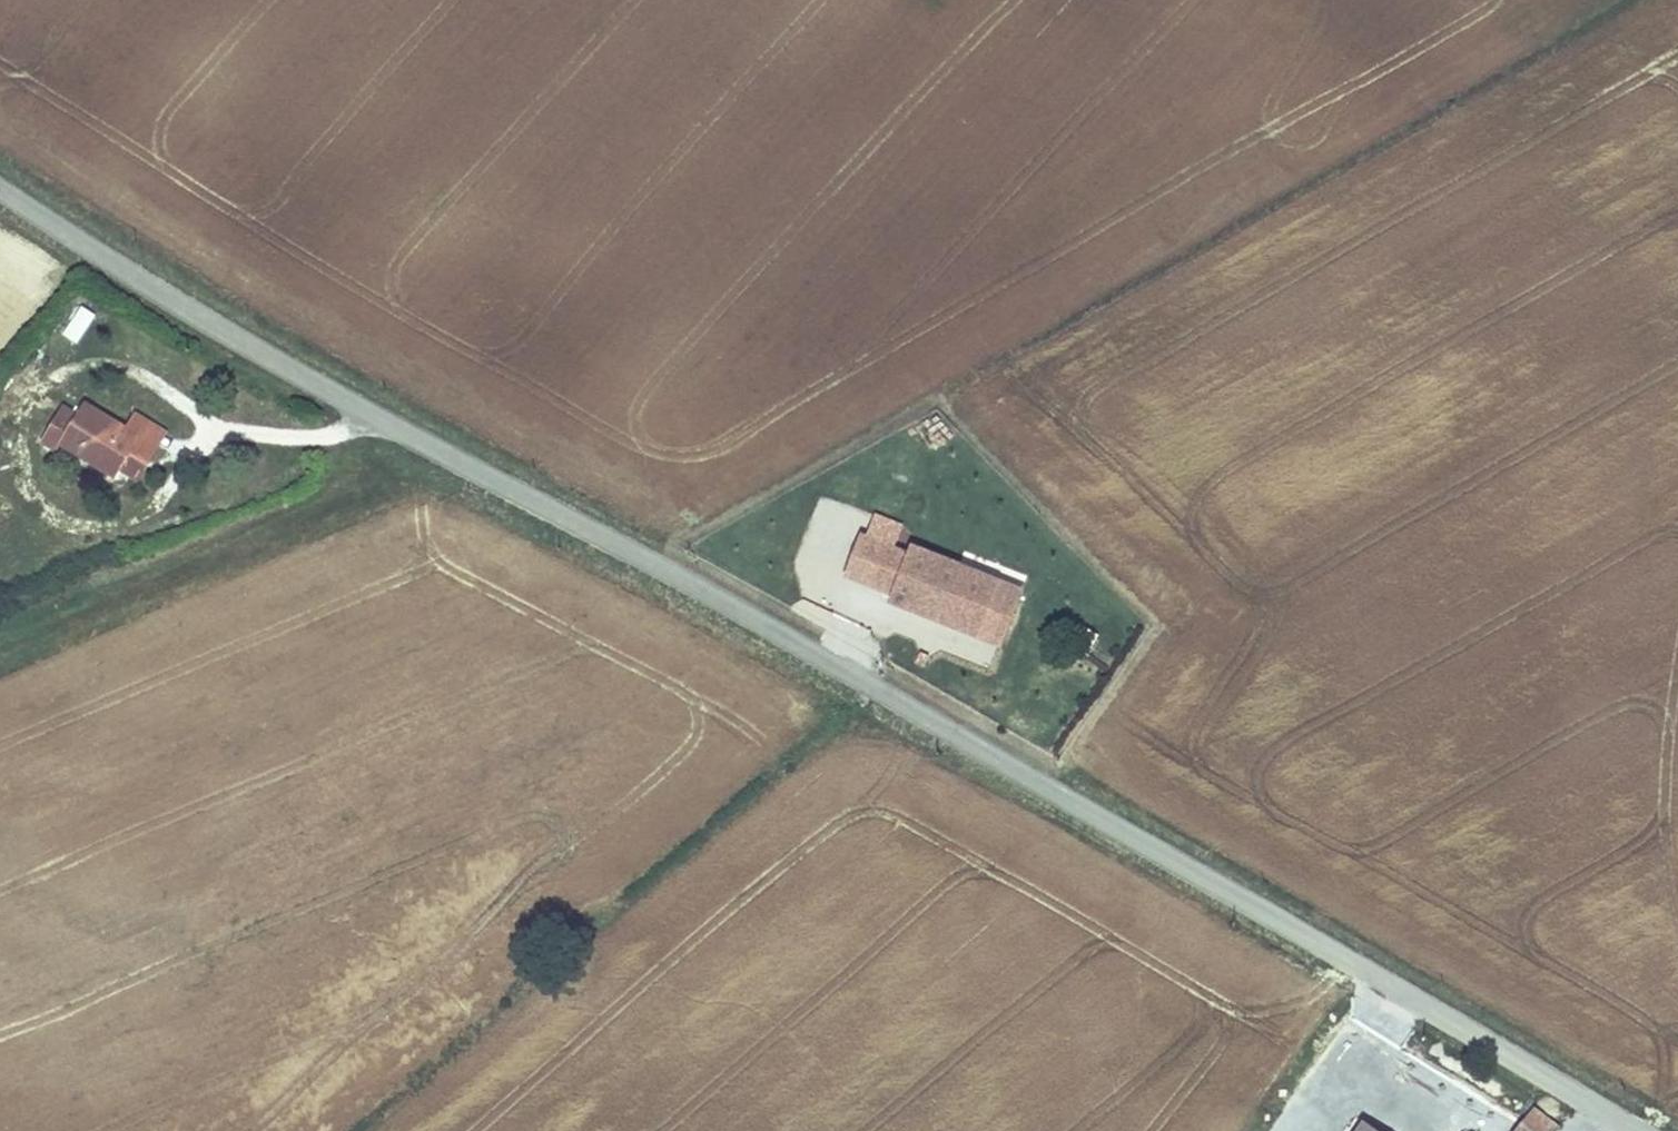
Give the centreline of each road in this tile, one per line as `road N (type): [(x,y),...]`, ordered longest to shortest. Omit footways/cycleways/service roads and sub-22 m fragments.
road 1 (tertiary): [(0,187),(239,335),(949,724),(1648,1130)]
road 2 (track): [(0,687),(483,470)]

